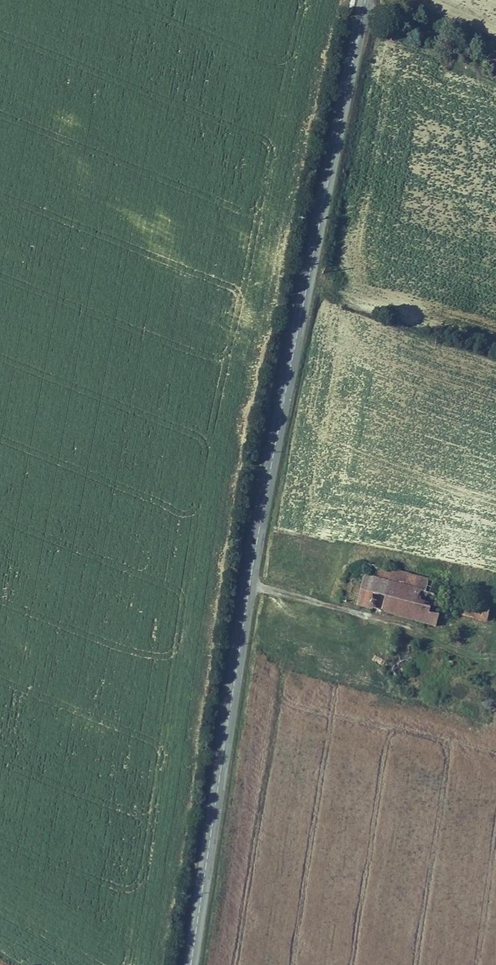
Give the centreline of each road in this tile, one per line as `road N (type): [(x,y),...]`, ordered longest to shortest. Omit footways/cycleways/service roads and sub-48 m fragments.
road 1 (tertiary): [(186,964),(246,584),(362,0)]
road 2 (track): [(246,584),(434,629)]

